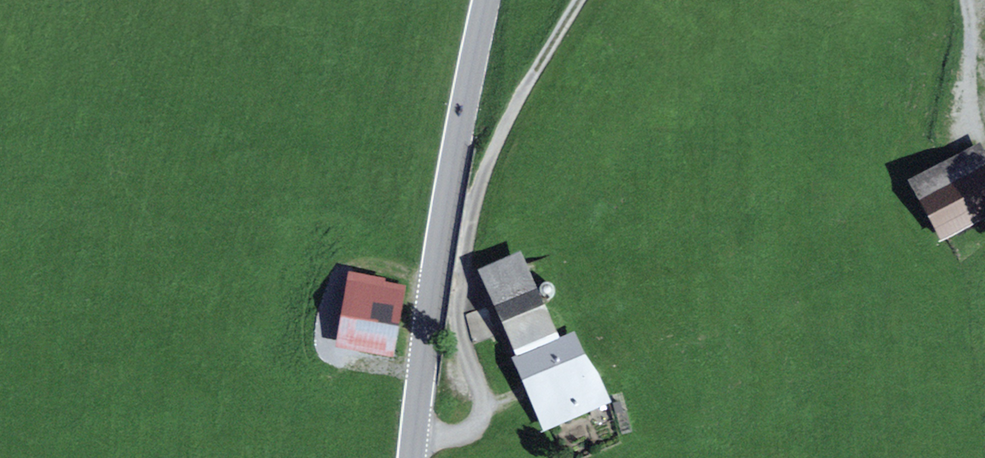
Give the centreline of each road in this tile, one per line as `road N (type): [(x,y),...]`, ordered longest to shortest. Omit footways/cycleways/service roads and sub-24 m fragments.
road 1 (track): [(414,432),(457,436),(480,422),(481,395),(458,325),(473,206),(497,142),(581,0)]
road 2 (tertiary): [(489,0),(445,212),(412,457)]
road 3 (track): [(959,0),(963,77),(984,126)]

